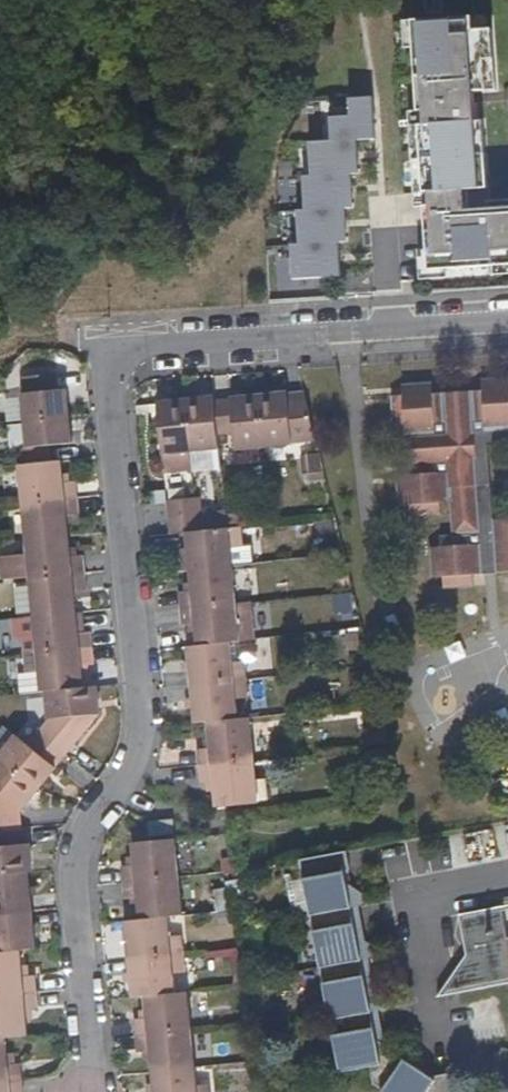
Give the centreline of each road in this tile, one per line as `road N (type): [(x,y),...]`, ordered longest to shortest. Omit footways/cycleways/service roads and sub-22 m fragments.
road 1 (residential): [(507,318),(173,341),(121,359),(117,406),(150,722),(139,768),(89,842),(82,894),(99,1091)]

